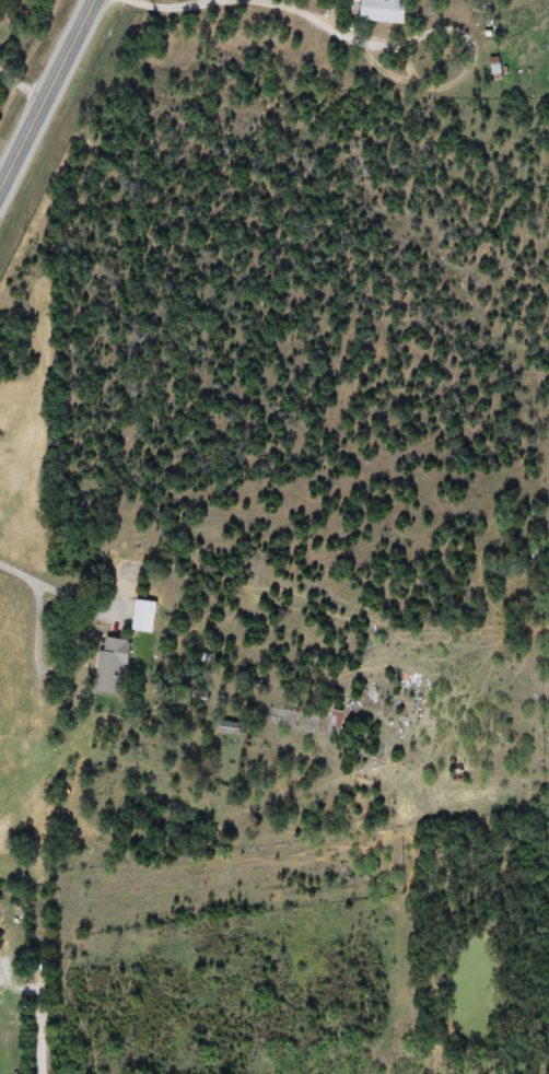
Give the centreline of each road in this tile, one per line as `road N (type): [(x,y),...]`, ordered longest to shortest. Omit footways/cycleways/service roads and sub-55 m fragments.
road 1 (trunk): [(0,188),(94,0)]
road 2 (residential): [(41,1073),(38,896)]

